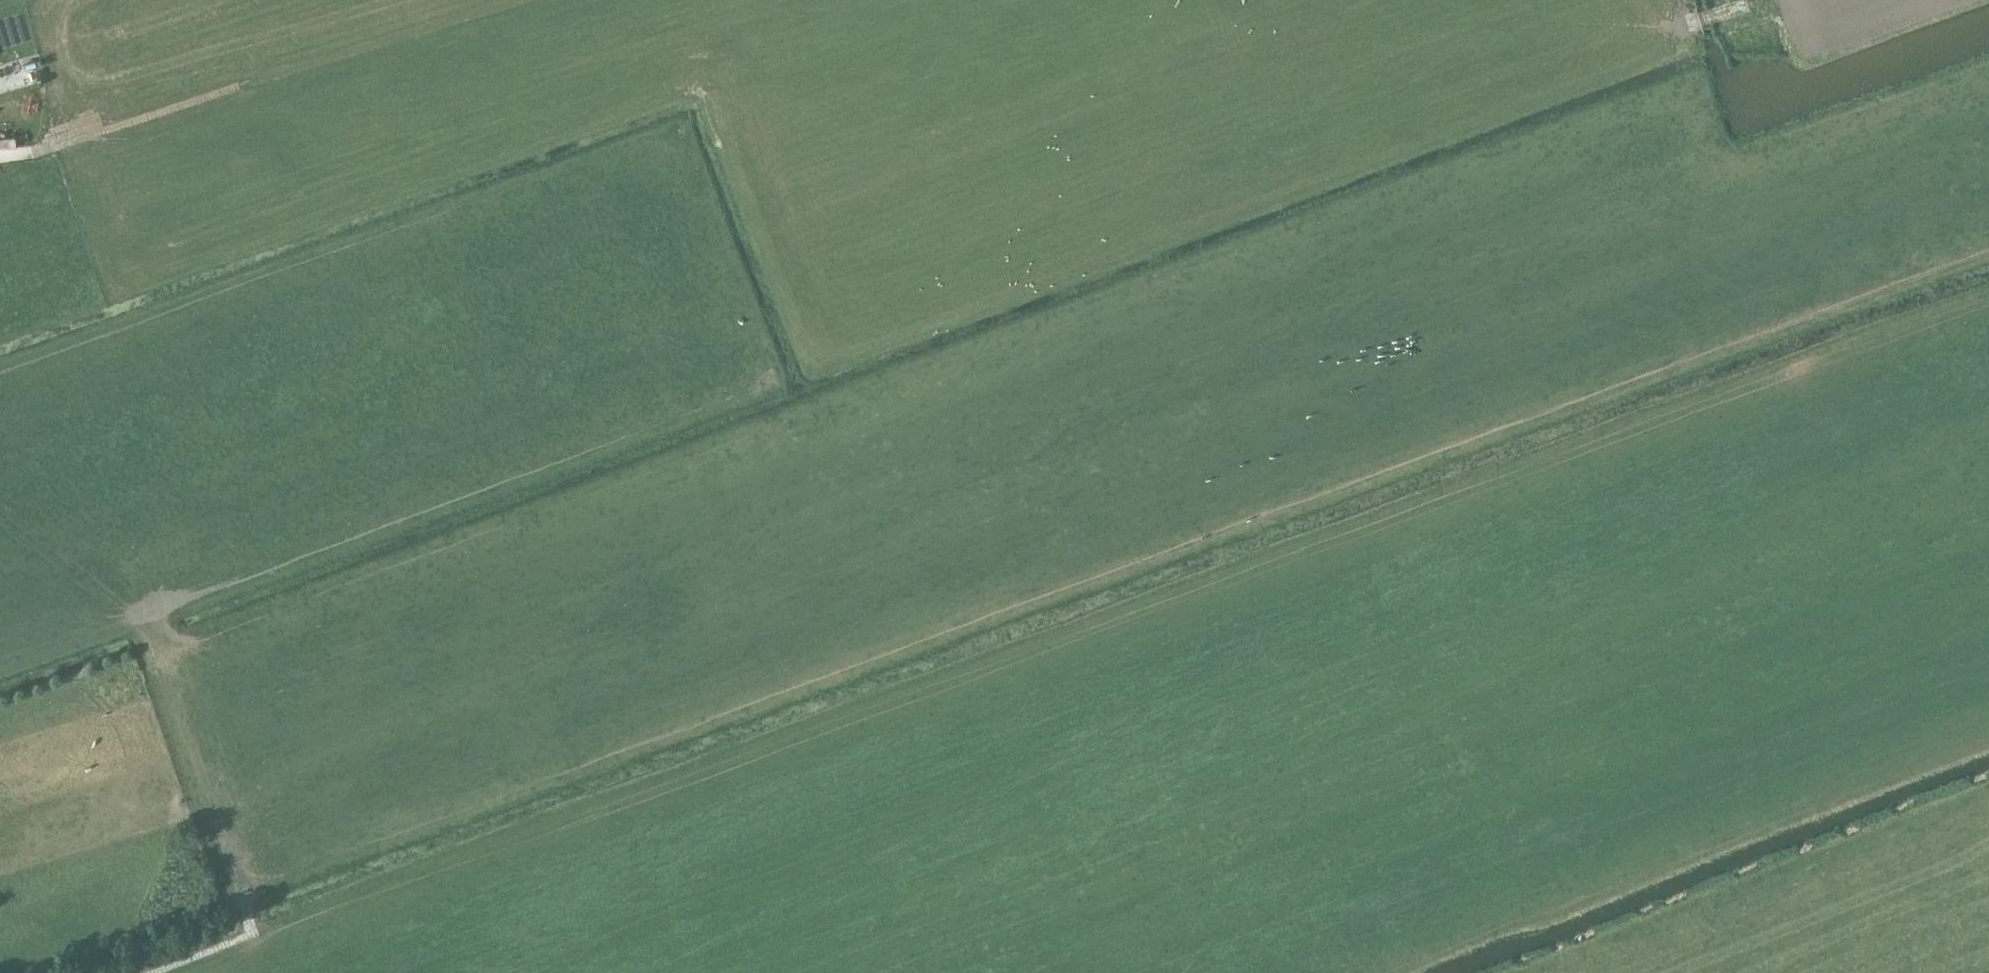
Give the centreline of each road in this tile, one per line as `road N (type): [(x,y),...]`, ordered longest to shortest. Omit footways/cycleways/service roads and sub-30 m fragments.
road 1 (track): [(146,972),(254,931),(202,761),(147,619),(0,499)]

